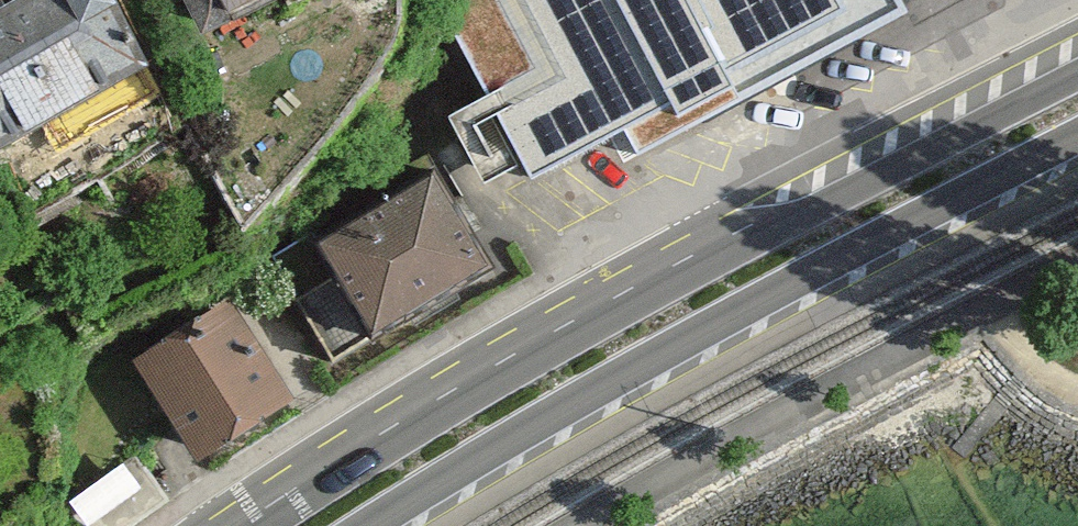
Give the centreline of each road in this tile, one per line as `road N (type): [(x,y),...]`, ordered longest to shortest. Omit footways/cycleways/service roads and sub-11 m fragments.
road 1 (primary): [(1077,59),(485,373),(237,525)]
road 2 (primary): [(366,525),(537,418),(1077,136)]

